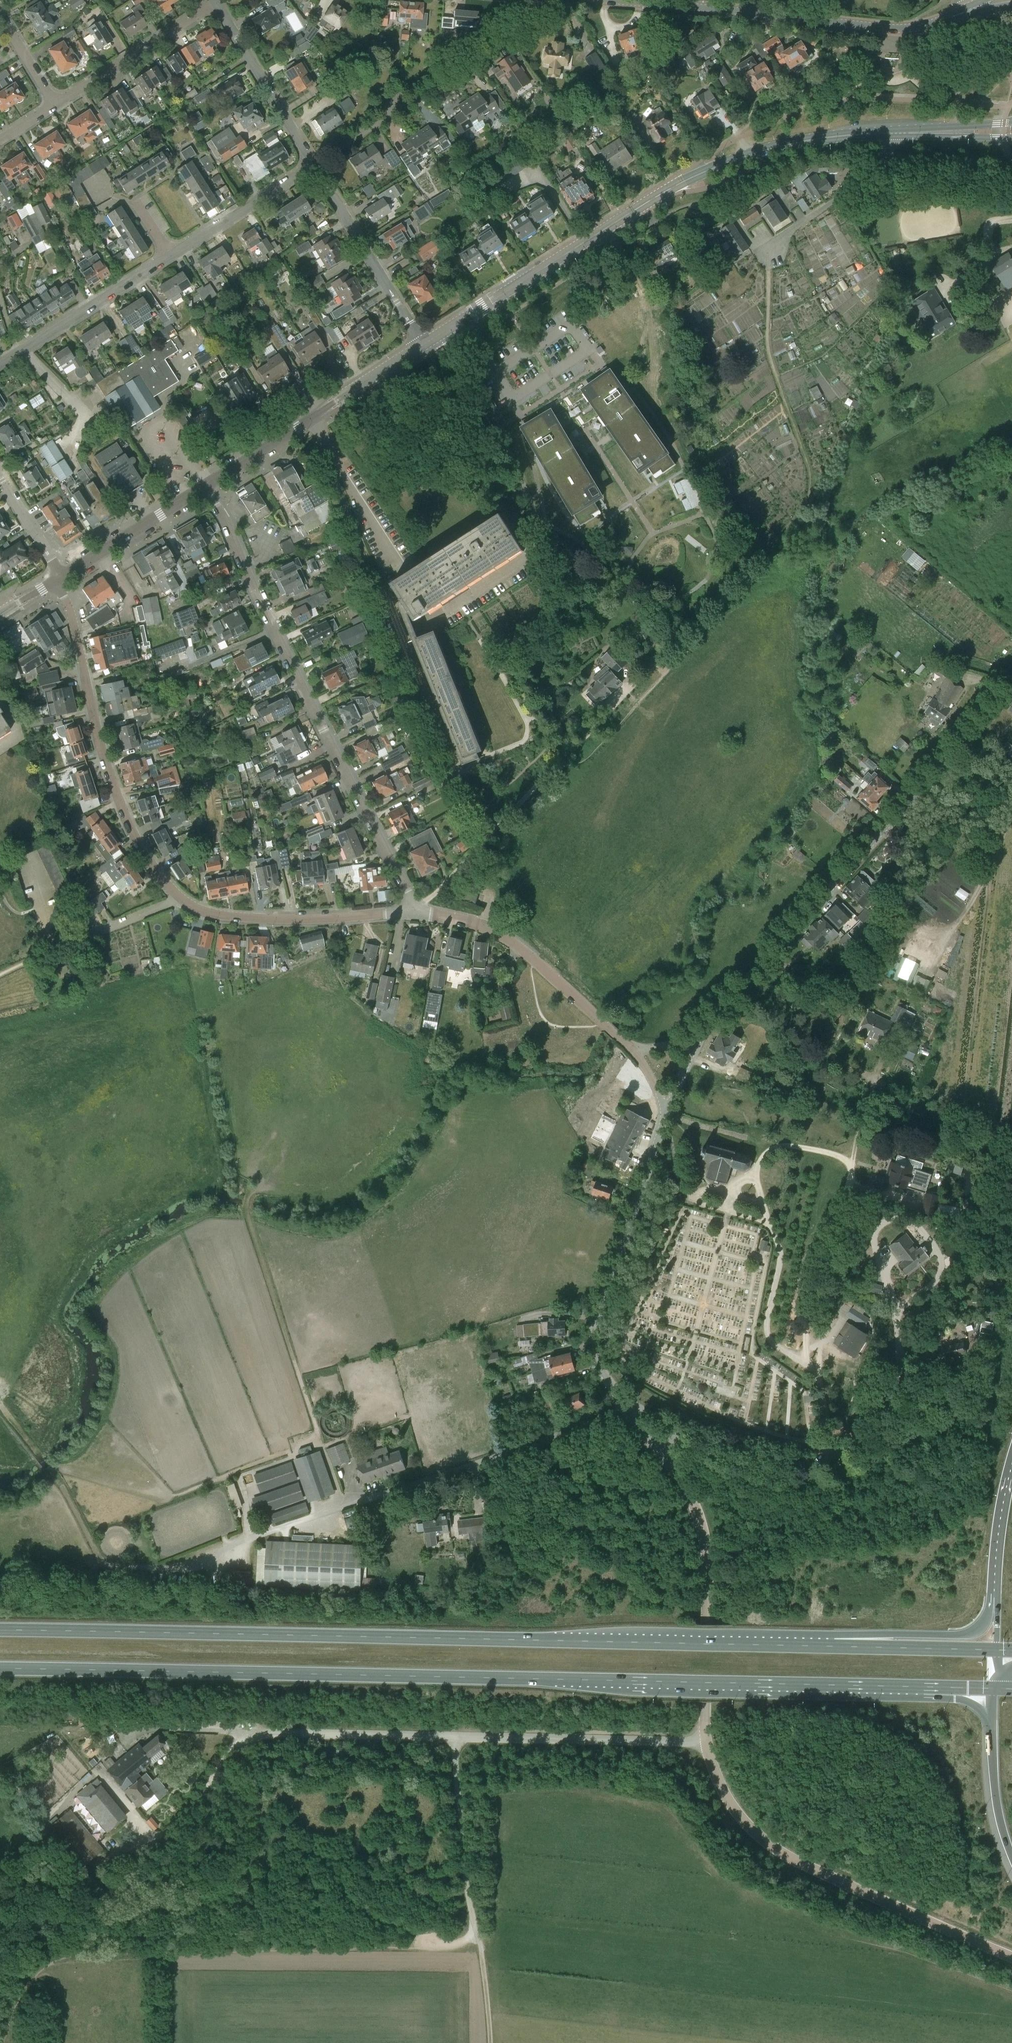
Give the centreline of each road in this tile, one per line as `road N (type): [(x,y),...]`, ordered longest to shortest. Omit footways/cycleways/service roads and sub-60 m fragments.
road 1 (primary): [(0,1669),(993,1689)]
road 2 (primary): [(832,1646),(0,1630)]
road 3 (unclassified): [(707,1742),(262,1735),(225,1756),(180,1823),(115,1861)]
road 4 (residential): [(417,912),(243,918),(180,898),(124,813),(55,583)]
road 5 (tertiary): [(422,345),(707,170),(792,143),(888,133)]
road 6 (residential): [(417,912),(204,487)]
road 7 (unclassified): [(702,1032),(1011,686)]
road 8 (unclassified): [(665,1113),(594,1346),(602,1373),(678,1477)]
road 9 (unclassified): [(1011,1957),(780,1852),(727,1797),(707,1742)]
road 10 (secondary): [(967,11),(904,28),(611,0)]
road 11 (unclassified): [(707,1742),(706,1549),(678,1477)]
road 12 (tertiary): [(204,487),(422,345)]
road 13 (residential): [(313,164),(505,39)]
road 14 (track): [(810,485),(767,345),(768,269)]
road 15 (motorway): [(996,1563),(986,1617),(973,1632),(832,1646)]
road 16 (residential): [(422,345),(313,164)]
road 17 (residential): [(0,364),(171,255)]
road 18 (track): [(477,1933),(454,1737)]
road 19 (residential): [(768,269),(775,243),(885,169),(888,133)]
road 20 (residential): [(54,105),(216,4)]
road 21 (residential): [(313,164),(216,4)]
road 22 (motorway): [(993,1689),(996,1791),(1011,1856)]
road 23 (residential): [(171,255),(313,164)]
road 24 (tertiary): [(62,578),(204,487)]
road 25 (primary): [(996,1650),(832,1646)]
road 26 (unclassified): [(630,1049),(529,955)]
road 27 (residential): [(529,955),(491,929),(417,912)]

